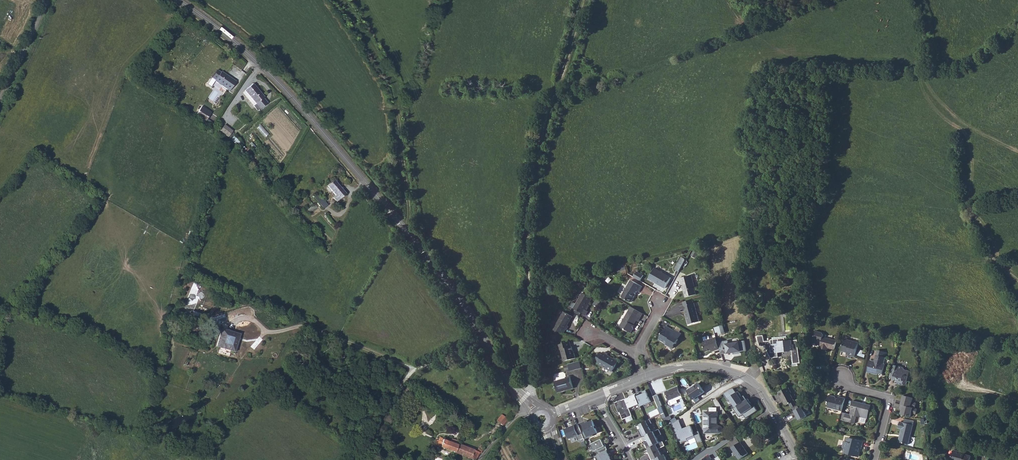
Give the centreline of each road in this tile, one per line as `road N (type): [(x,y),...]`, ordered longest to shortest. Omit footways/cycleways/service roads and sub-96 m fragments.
road 1 (secondary): [(529,408),(460,300),(367,184),(267,70),(178,0)]
road 2 (track): [(537,411),(528,229),(544,133),(584,0)]
road 3 (track): [(408,233),(395,87),(339,0)]
road 4 (track): [(487,341),(414,369),(304,325)]
road 5 (residential): [(653,373),(706,365),(747,377),(801,459)]

